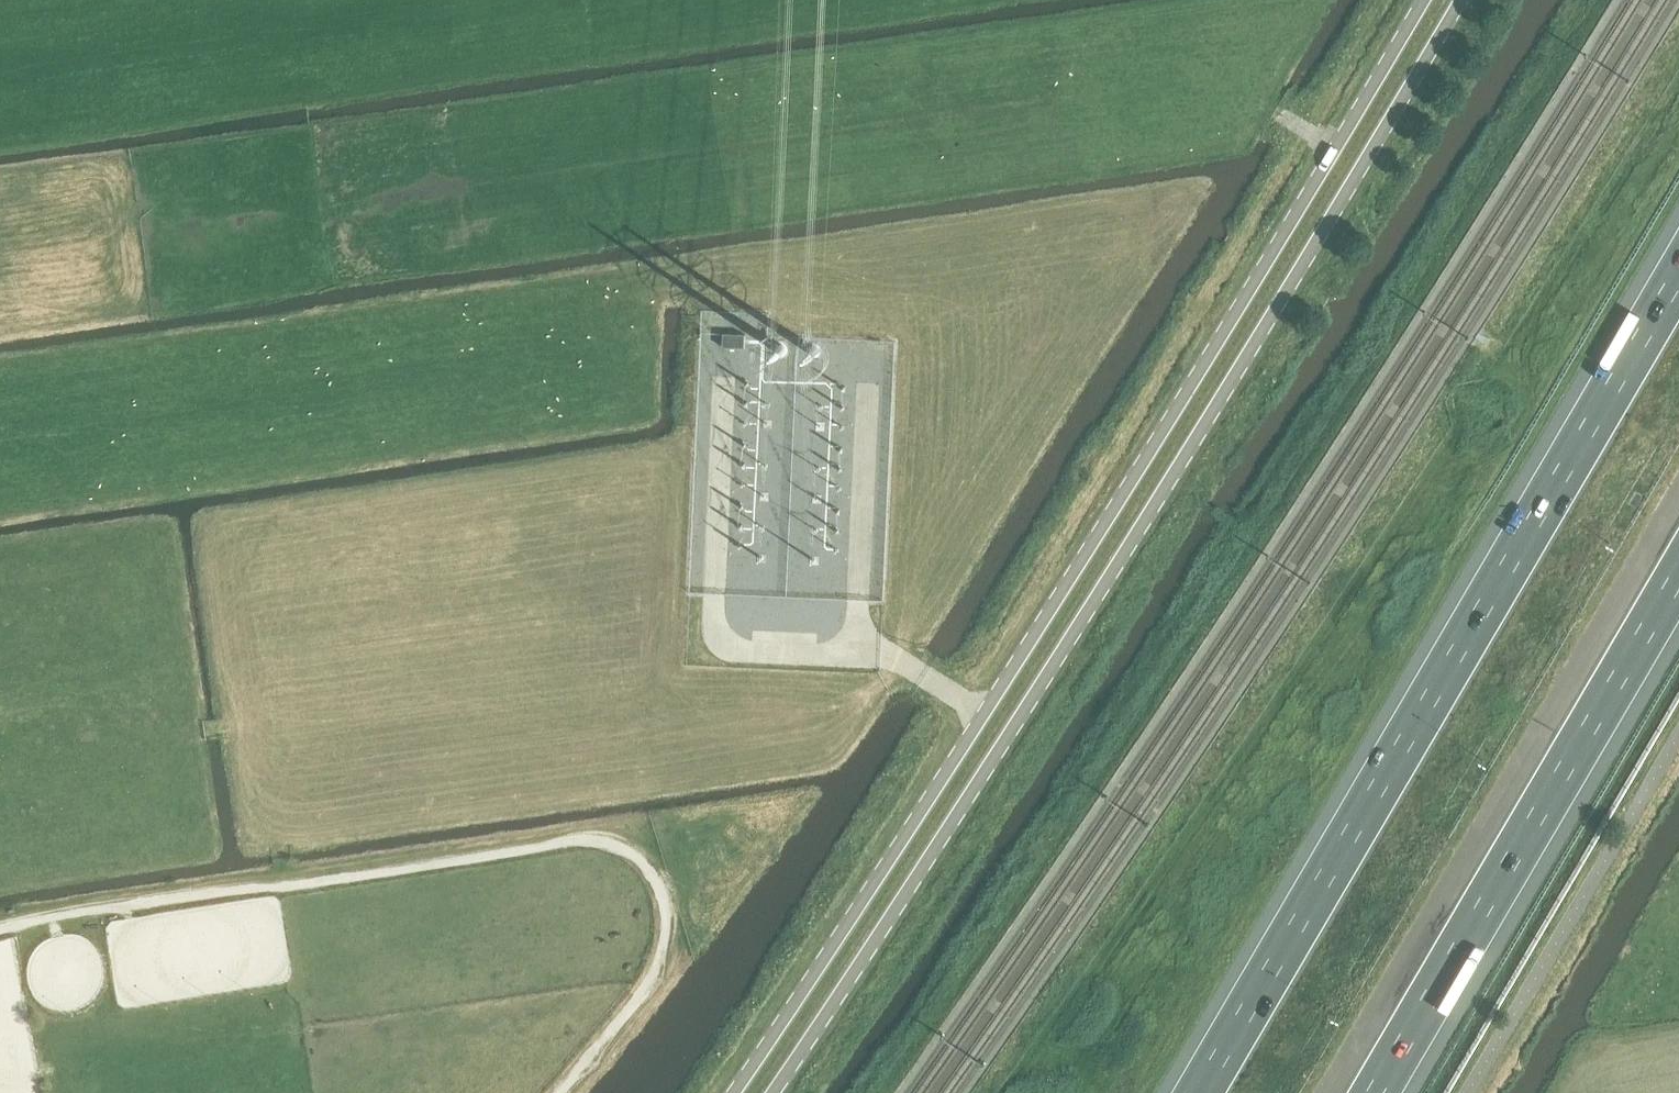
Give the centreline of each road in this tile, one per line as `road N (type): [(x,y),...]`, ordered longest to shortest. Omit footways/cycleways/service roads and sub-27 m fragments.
road 1 (secondary): [(1428,0),(1137,492),(738,1092)]
road 2 (secondary): [(776,1092),(884,937),(1306,266),(1461,0)]
road 3 (motorway): [(1678,277),(1199,1092)]
road 4 (motorway): [(1376,1092),(1678,572)]

